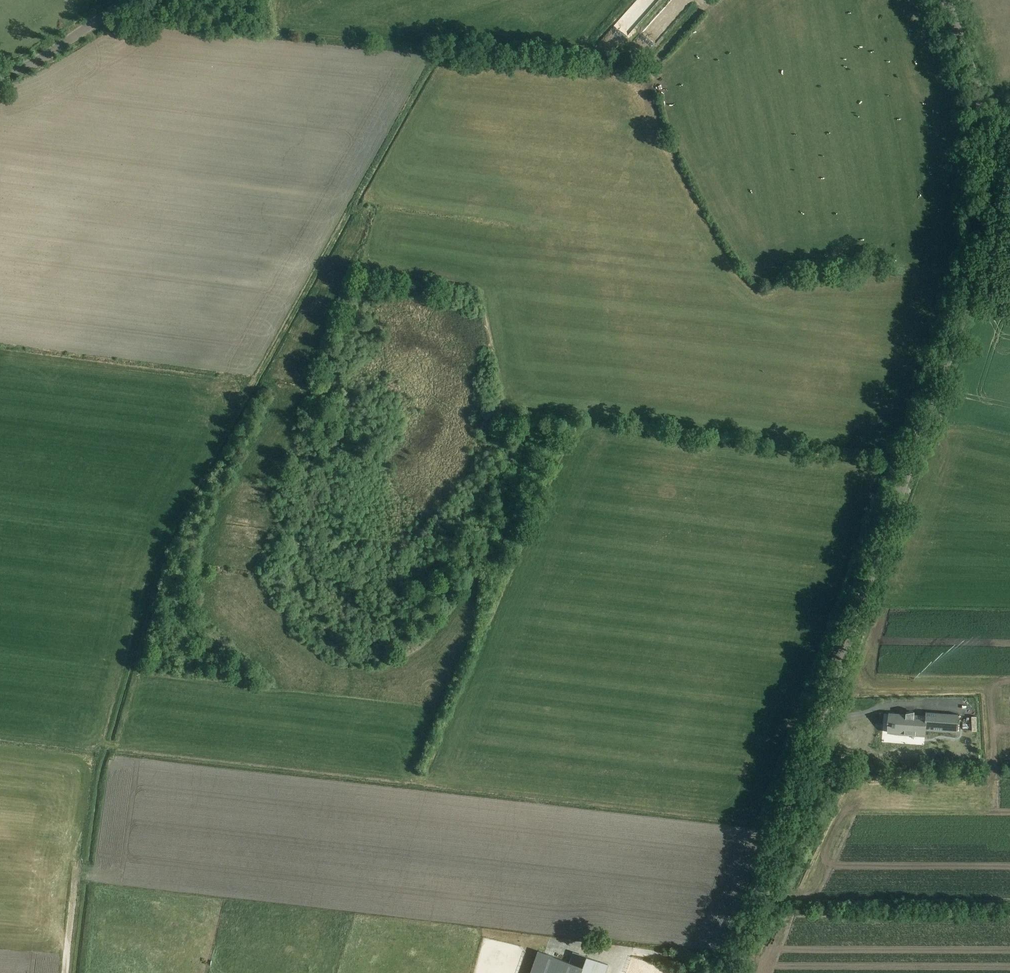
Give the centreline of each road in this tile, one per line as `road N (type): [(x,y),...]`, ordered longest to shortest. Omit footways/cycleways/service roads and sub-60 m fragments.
road 1 (tertiary): [(729,972),(981,271),(987,144),(948,0)]
road 2 (track): [(108,733),(66,972)]
road 3 (unclassified): [(0,74),(46,56),(131,0)]

